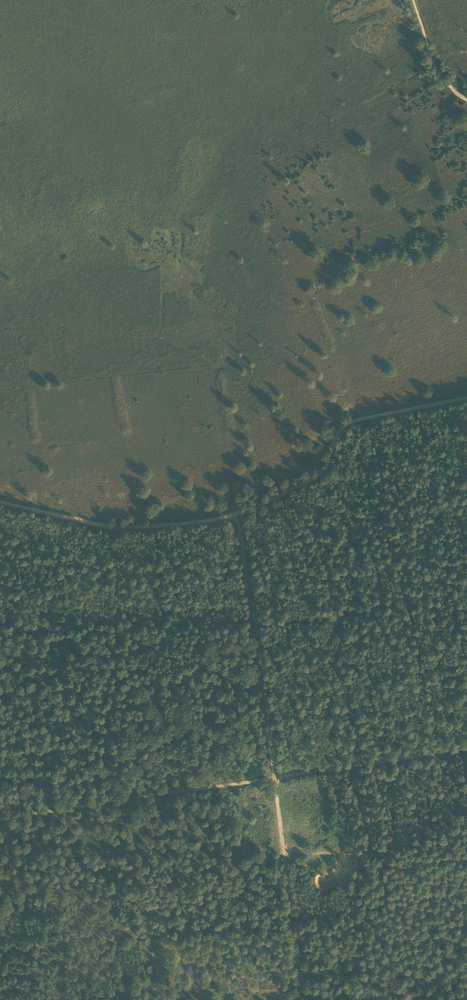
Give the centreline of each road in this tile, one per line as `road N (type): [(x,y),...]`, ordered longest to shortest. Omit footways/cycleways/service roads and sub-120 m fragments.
road 1 (track): [(466,398),(352,421),(337,433),(321,474),(238,515),(123,528),(0,502)]
road 2 (track): [(466,747),(101,803)]
road 3 (track): [(274,773),(238,515)]
road 4 (track): [(305,986),(266,992),(224,982),(158,993)]
road 5 (track): [(307,999),(287,851)]

